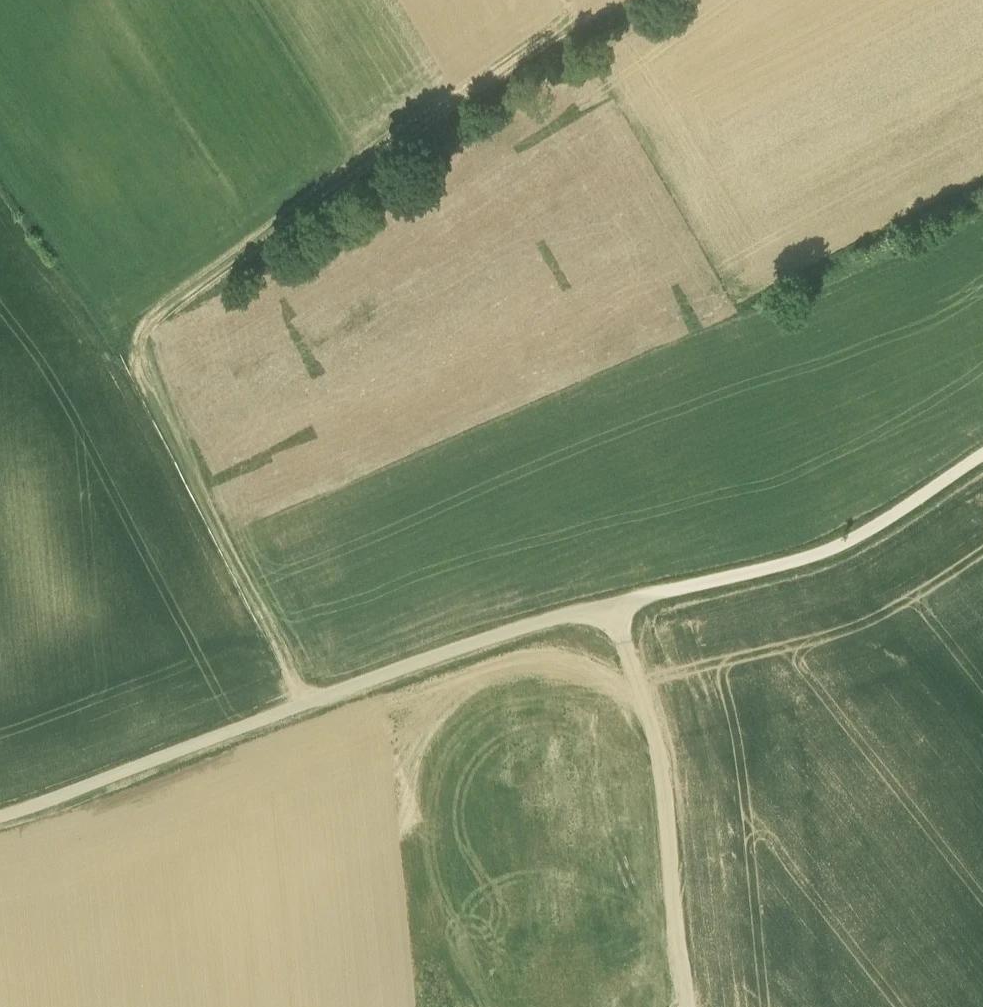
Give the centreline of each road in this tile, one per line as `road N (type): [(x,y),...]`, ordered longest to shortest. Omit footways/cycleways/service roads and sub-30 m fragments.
road 1 (unclassified): [(0,815),(469,642),(850,539),(982,454)]
road 2 (track): [(611,603),(642,703),(677,1006)]

